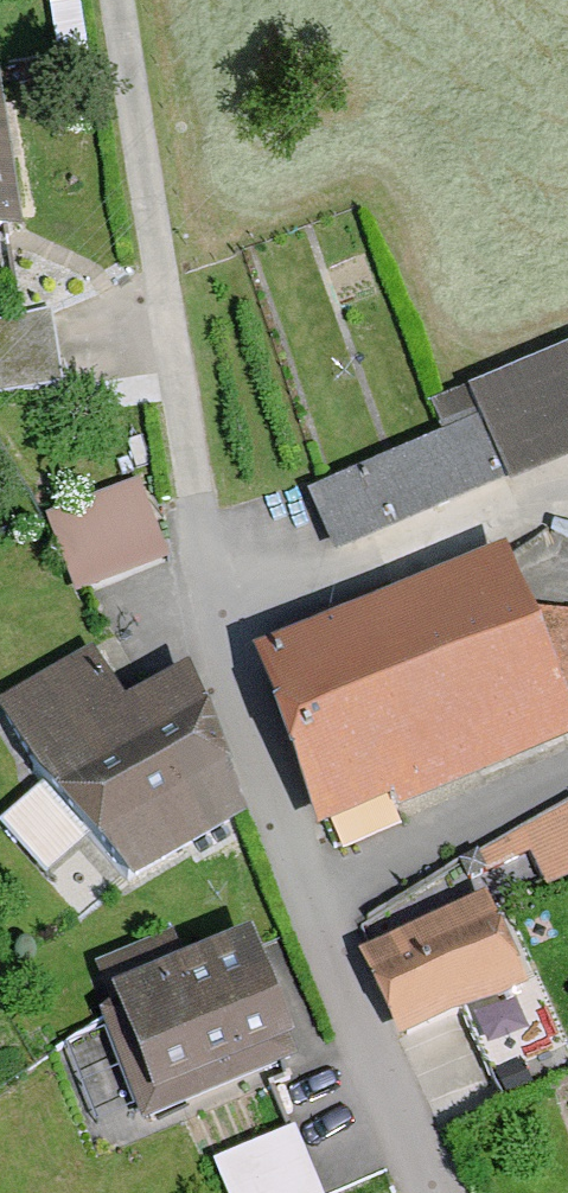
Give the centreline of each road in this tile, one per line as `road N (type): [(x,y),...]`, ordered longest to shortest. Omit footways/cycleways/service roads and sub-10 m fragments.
road 1 (residential): [(433,1192),(300,896),(225,670),(120,11)]

